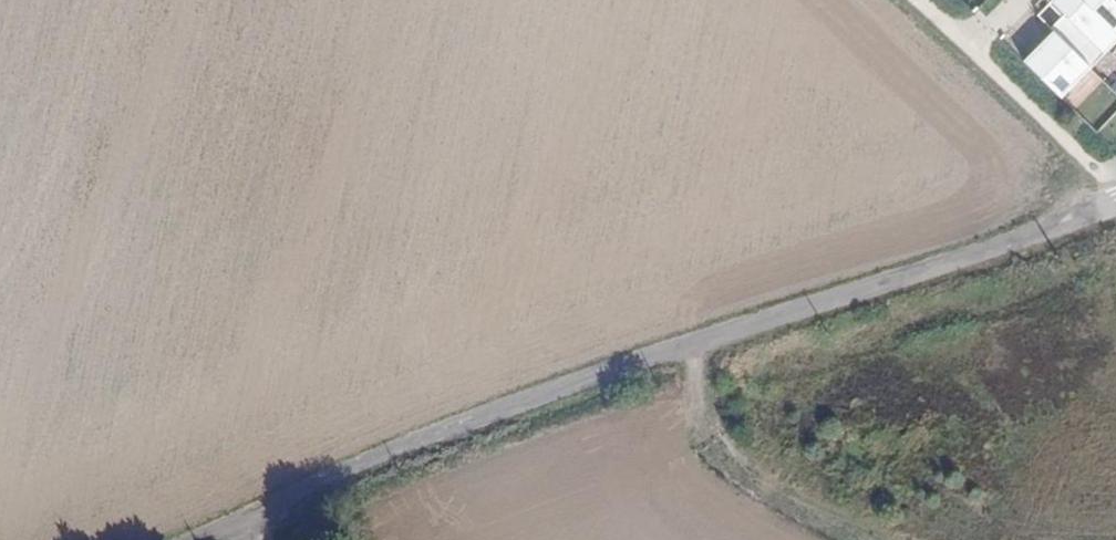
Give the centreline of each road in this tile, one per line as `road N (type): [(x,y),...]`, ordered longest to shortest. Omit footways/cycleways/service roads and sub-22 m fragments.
road 1 (residential): [(1115,201),(402,457),(199,539)]

